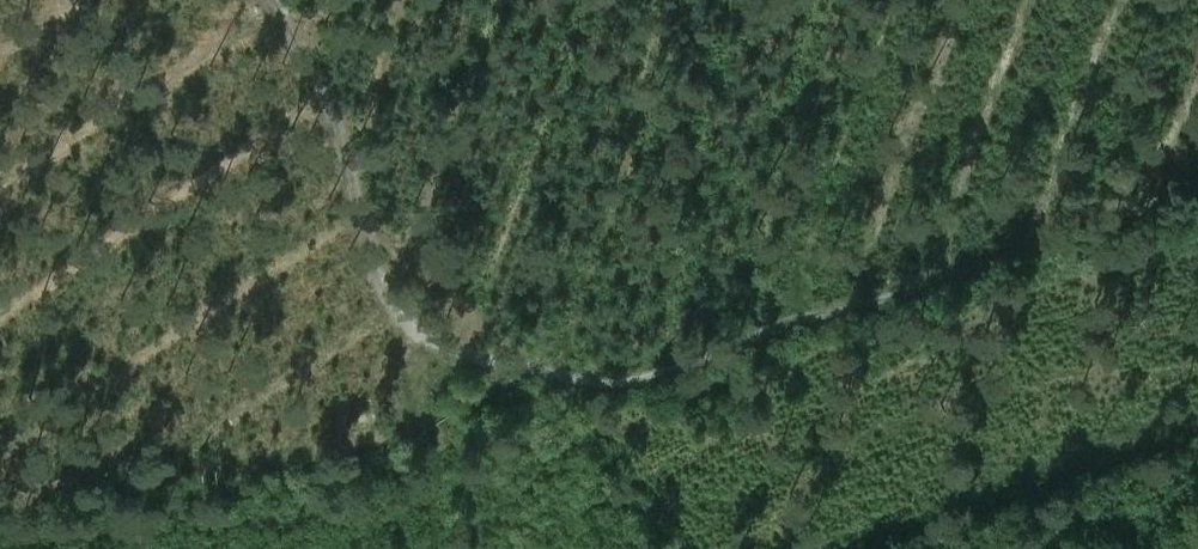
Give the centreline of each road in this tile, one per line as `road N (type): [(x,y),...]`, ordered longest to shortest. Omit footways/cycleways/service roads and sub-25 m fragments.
road 1 (track): [(278,0),(348,149),(378,265),(409,323),(445,345),(582,377),(628,380),(780,334),(1197,189)]
road 2 (track): [(429,429),(377,453),(0,488)]
road 3 (track): [(1197,418),(1131,434),(837,548)]
road 4 (track): [(432,548),(429,429)]

